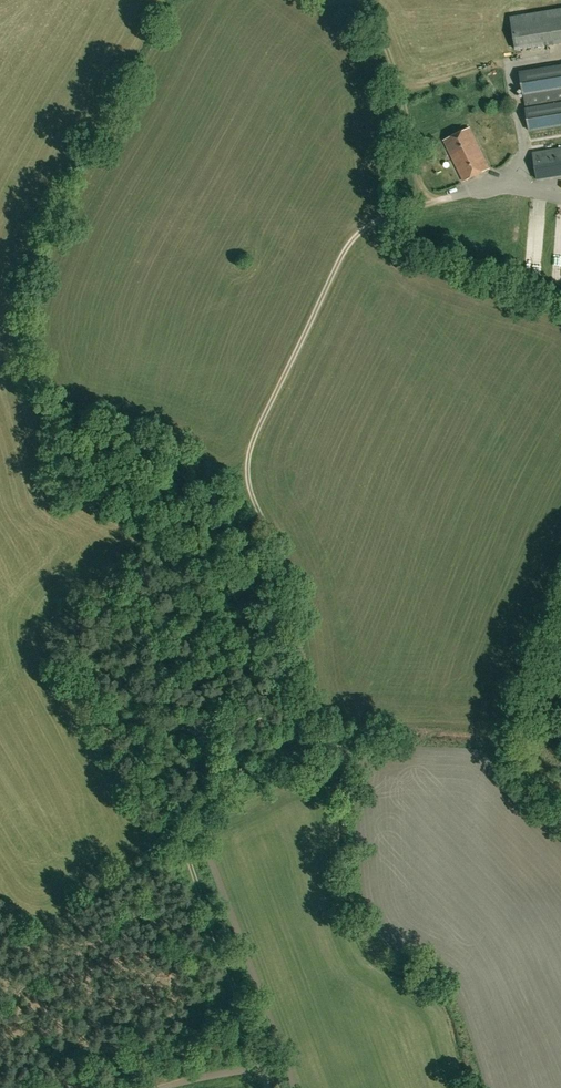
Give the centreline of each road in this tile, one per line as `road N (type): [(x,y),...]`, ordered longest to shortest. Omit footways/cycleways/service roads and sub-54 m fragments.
road 1 (track): [(261,1068),(174,819),(286,603),(248,483),(248,455),(346,247),(368,225),(452,196)]
road 2 (track): [(224,721),(93,656),(52,607)]

